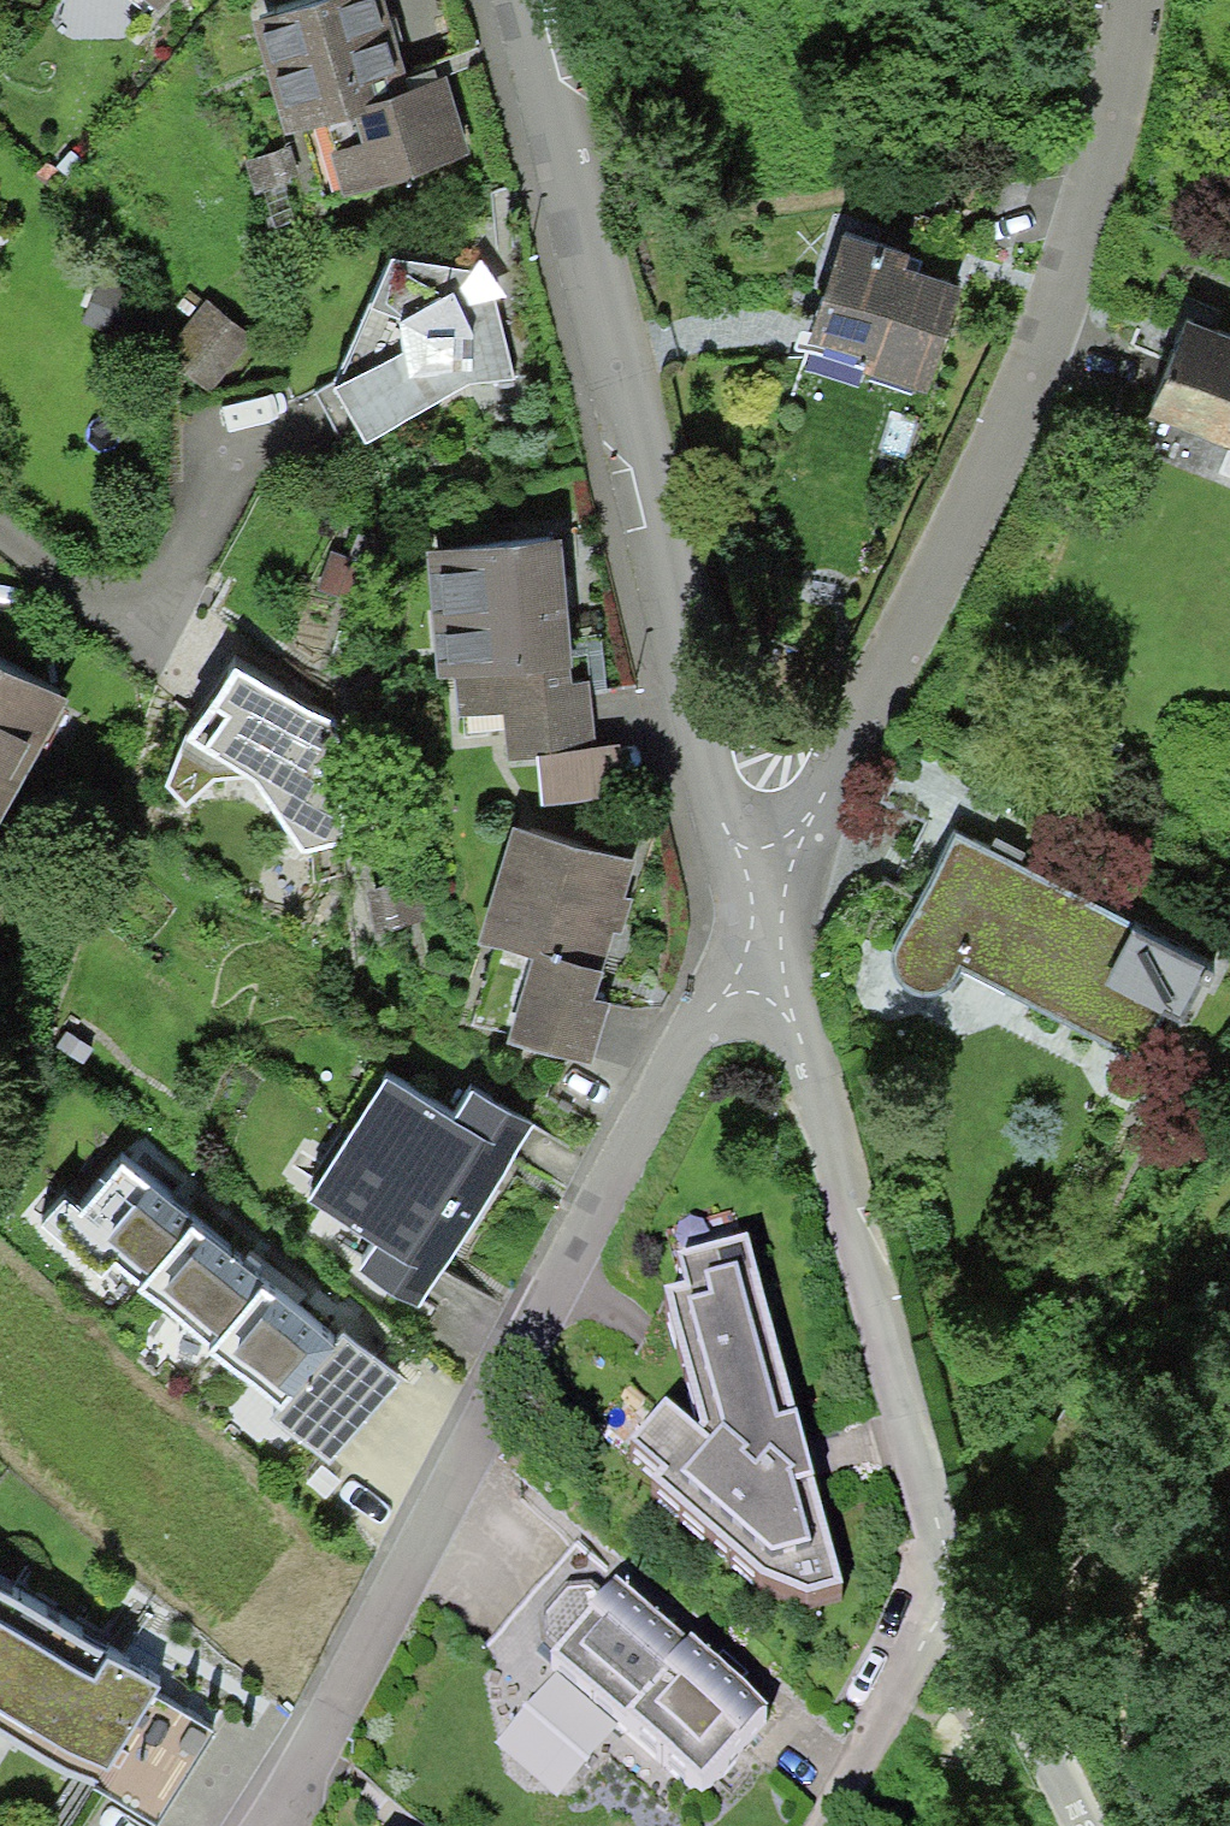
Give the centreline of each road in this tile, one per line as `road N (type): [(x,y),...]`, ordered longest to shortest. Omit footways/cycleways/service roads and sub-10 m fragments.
road 1 (residential): [(742,952),(956,524),(1085,206),(1127,0)]
road 2 (residential): [(266,1825),(315,1758),(742,952)]
road 3 (residential): [(742,952),(634,464),(509,0)]
road 4 (residential): [(960,1588),(742,952)]
road 5 (residential): [(827,1825),(960,1588)]
road 6 (residential): [(1084,1825),(960,1588)]

